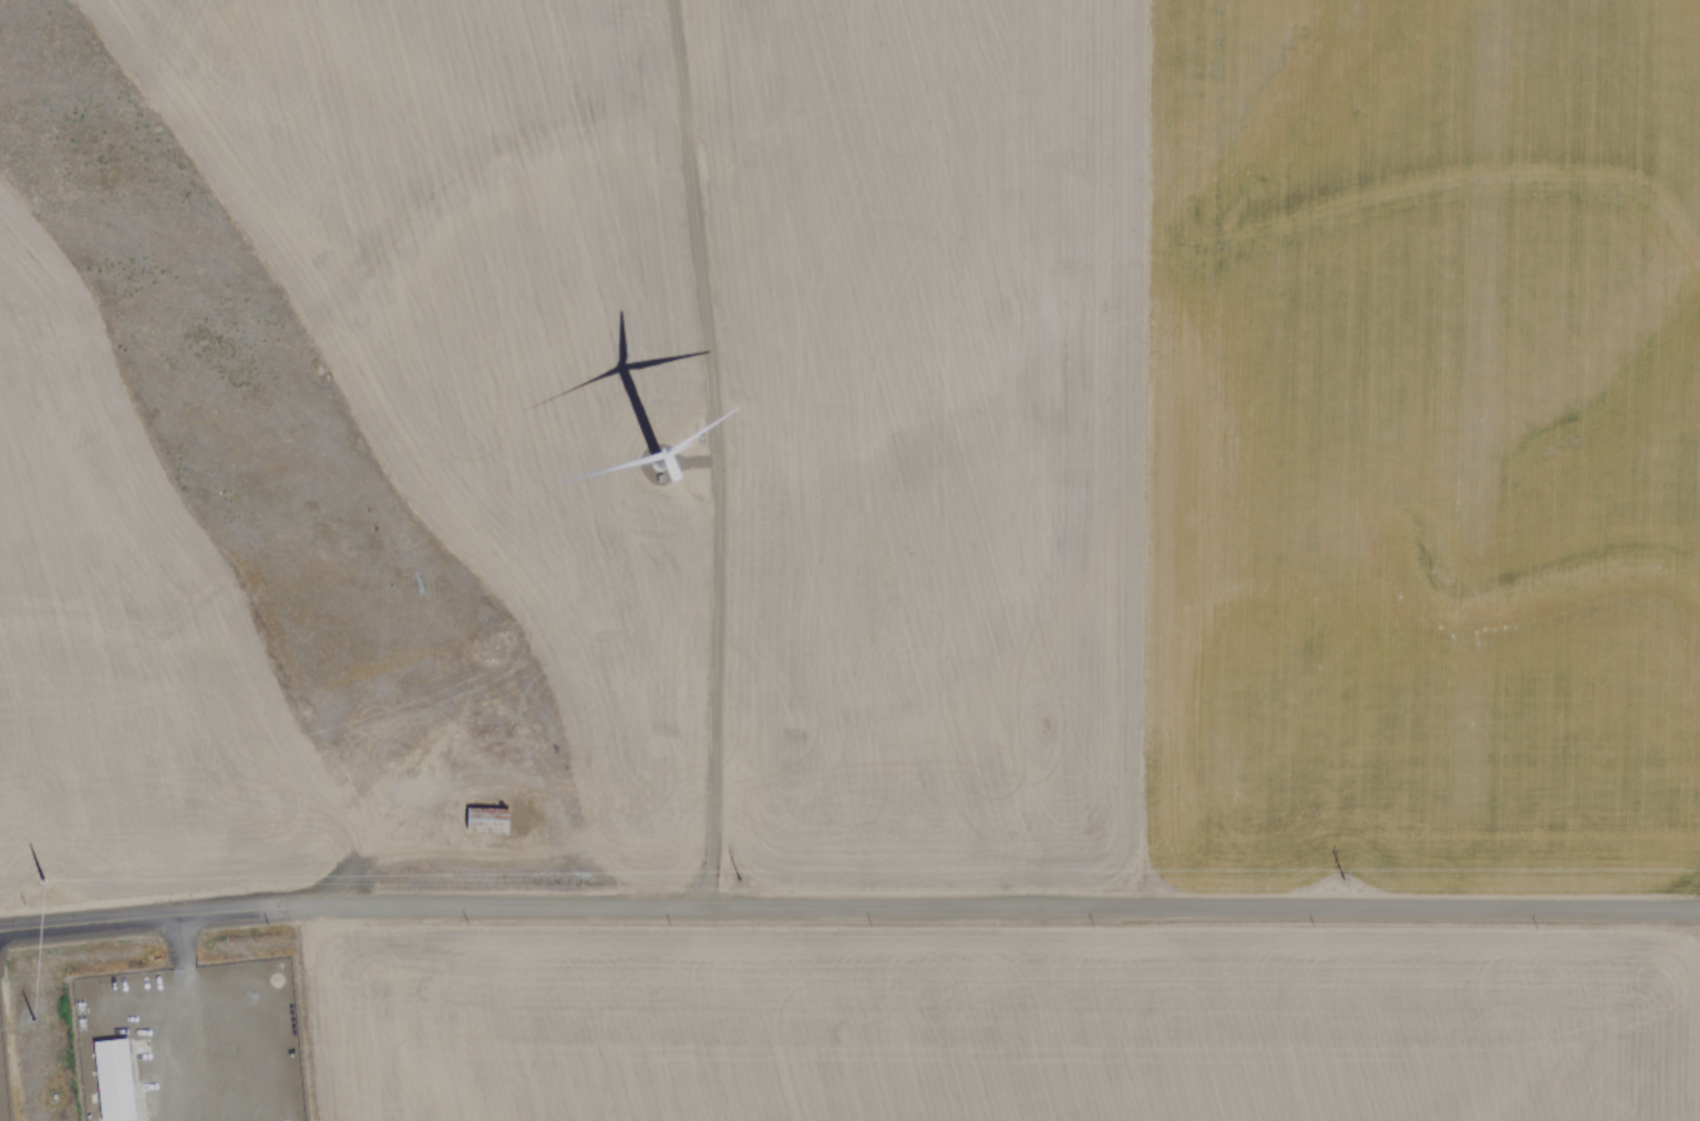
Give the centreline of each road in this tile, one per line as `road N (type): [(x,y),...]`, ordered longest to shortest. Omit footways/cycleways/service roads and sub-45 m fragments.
road 1 (residential): [(285,905),(1699,908)]
road 2 (residential): [(0,925),(285,905)]

